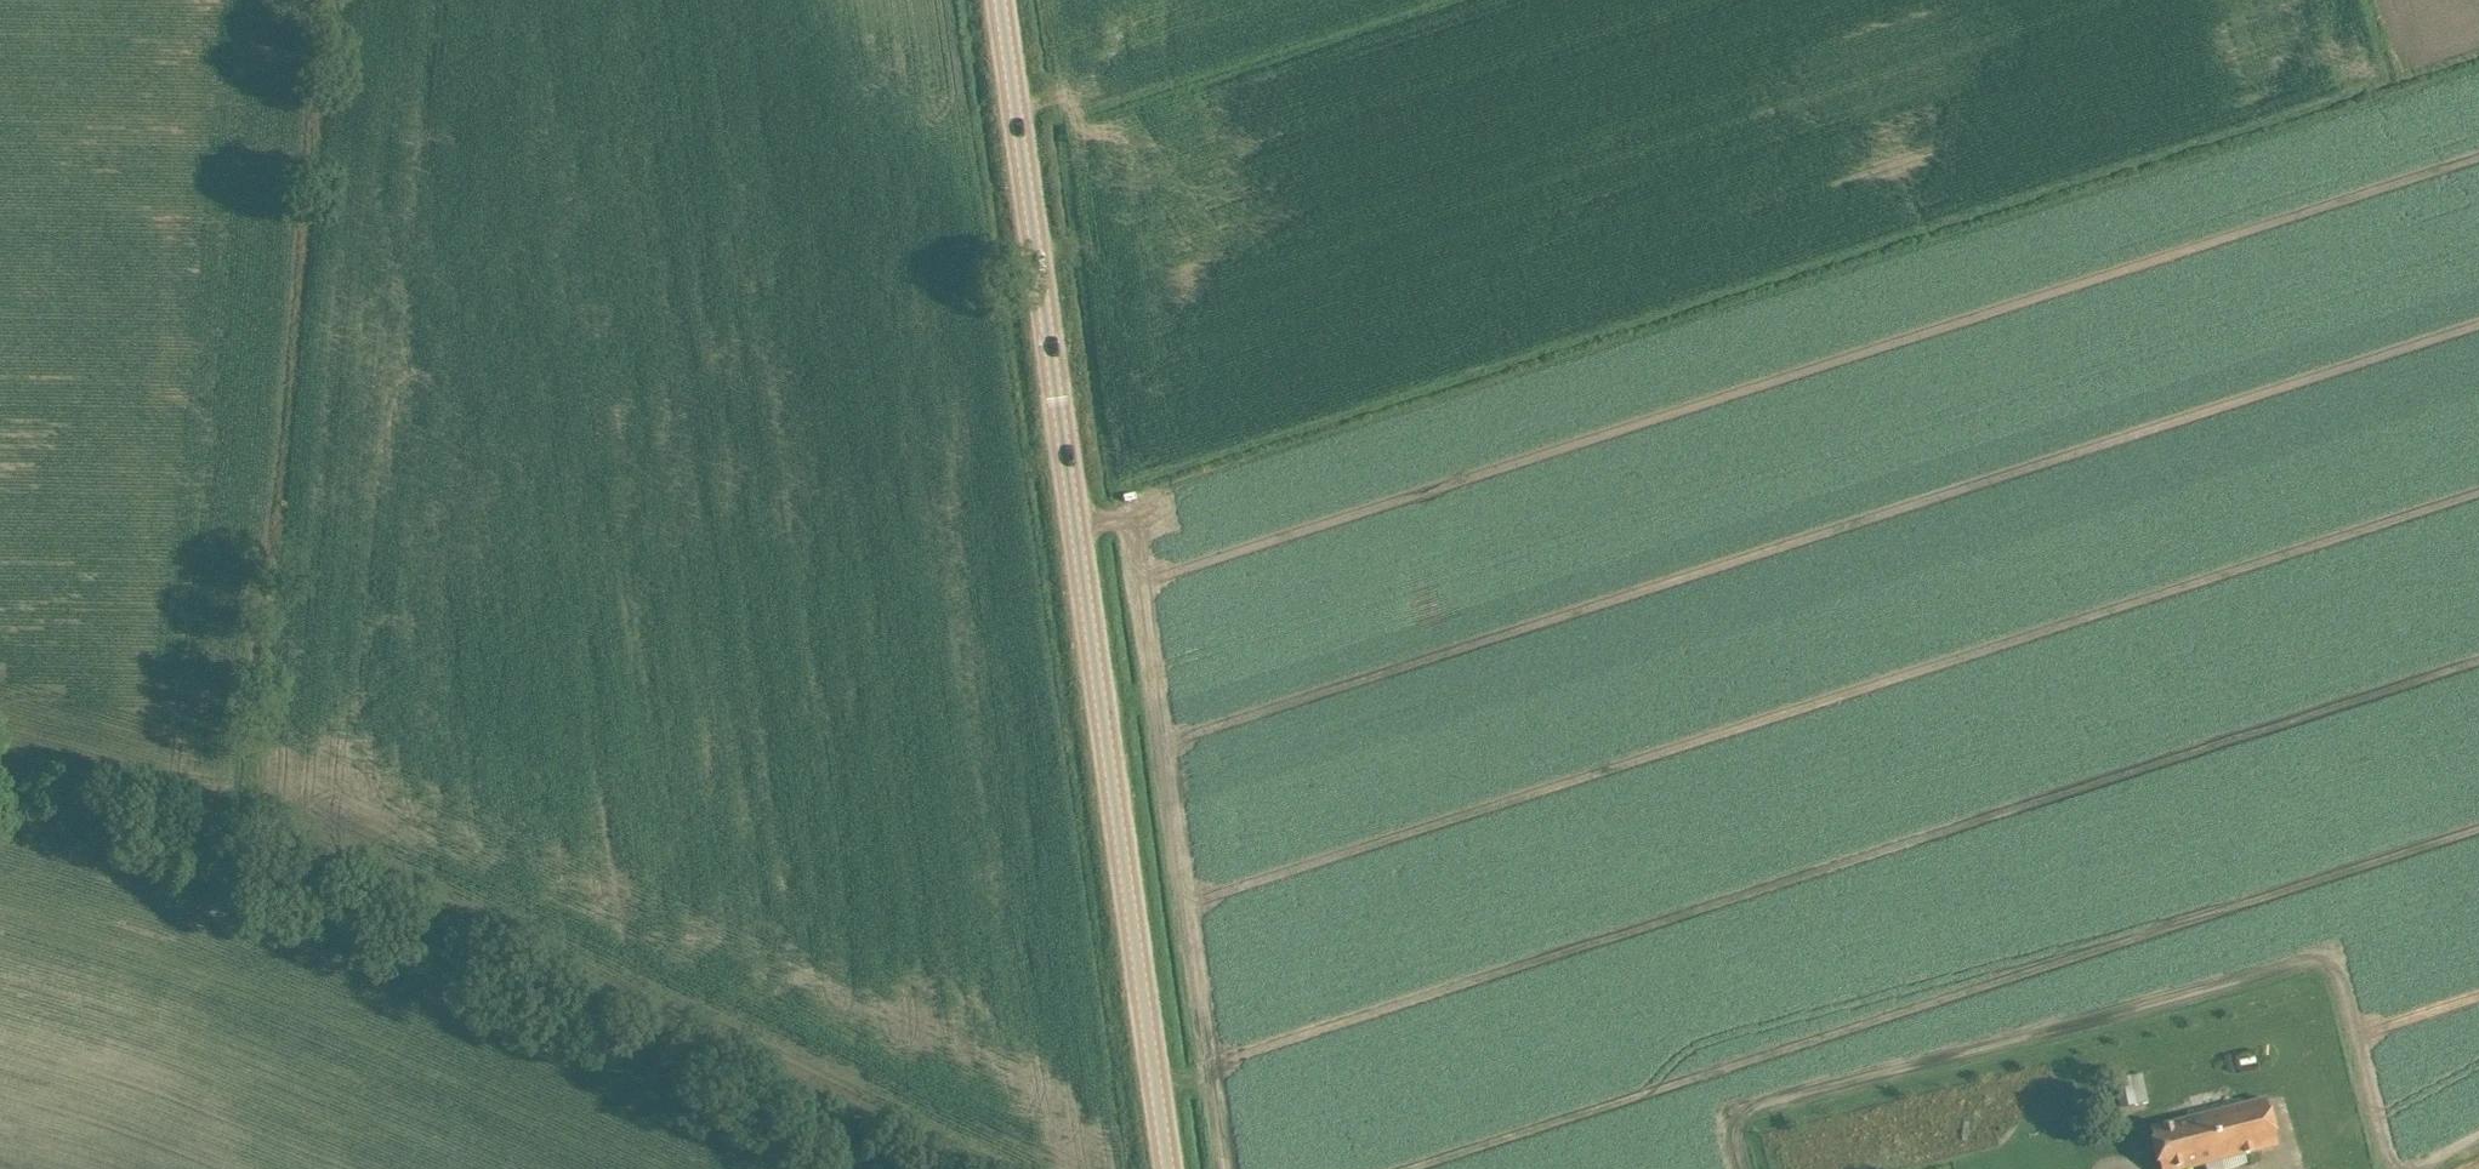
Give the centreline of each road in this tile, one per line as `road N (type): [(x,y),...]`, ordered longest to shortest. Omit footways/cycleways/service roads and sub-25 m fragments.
road 1 (tertiary): [(1169,1168),(1001,0)]
road 2 (track): [(0,801),(222,860),(905,1168)]
road 3 (track): [(1974,234),(1076,527)]

